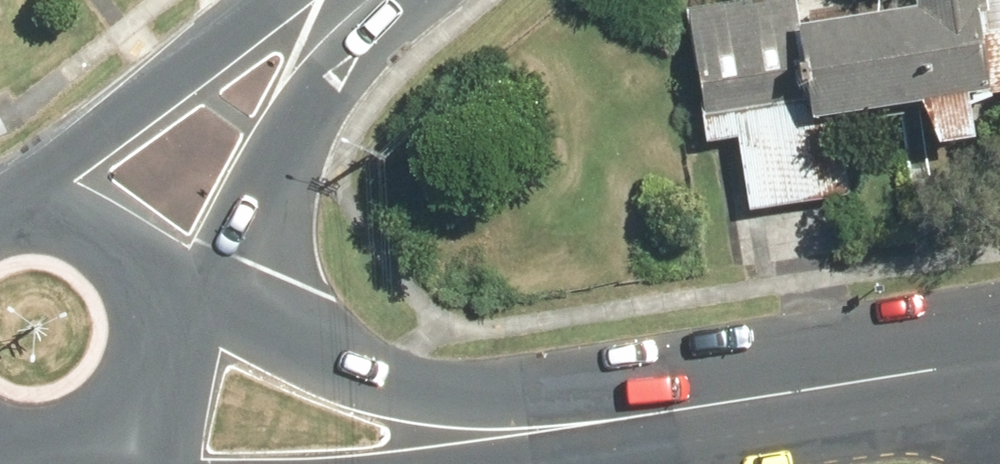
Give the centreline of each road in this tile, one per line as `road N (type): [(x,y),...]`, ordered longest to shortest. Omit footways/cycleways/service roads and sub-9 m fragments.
road 1 (tertiary): [(182,318),(447,391),(629,417)]
road 2 (secondary): [(395,0),(274,146),(174,288)]
road 3 (tertiary): [(629,417),(981,360)]
road 4 (secondary): [(0,190),(87,145),(293,0)]
road 5 (secondary): [(0,193),(39,187),(83,195),(123,217),(154,249),(174,288)]
road 6 (tertiary): [(629,417),(462,463)]
road 7 (secondary): [(182,318),(170,387),(142,431)]

